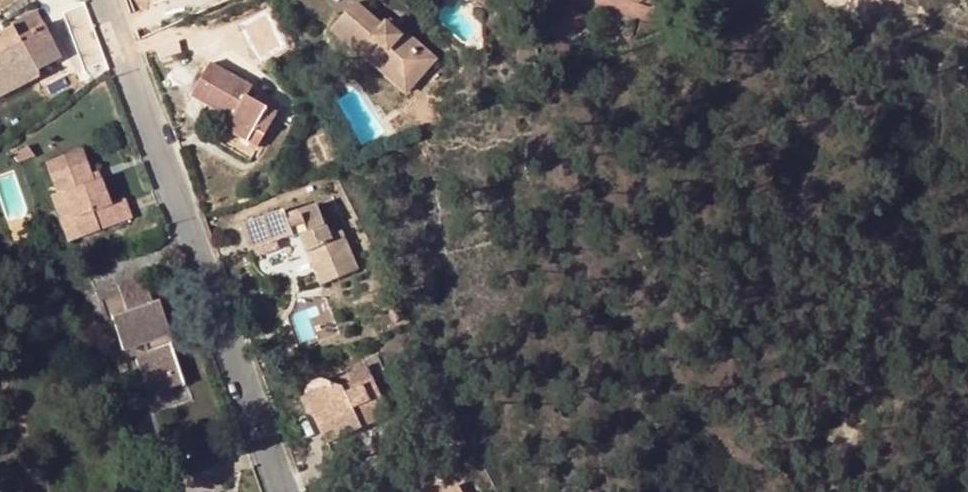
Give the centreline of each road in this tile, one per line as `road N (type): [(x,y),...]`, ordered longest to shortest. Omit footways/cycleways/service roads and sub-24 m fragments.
road 1 (residential): [(93,0),(276,491)]
road 2 (track): [(836,491),(857,430),(918,382),(967,424)]

